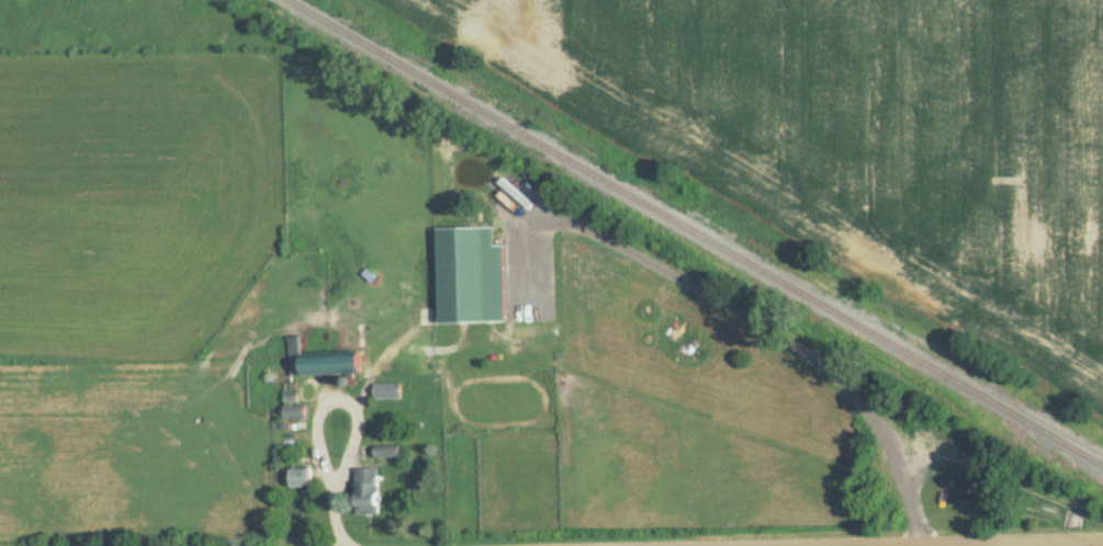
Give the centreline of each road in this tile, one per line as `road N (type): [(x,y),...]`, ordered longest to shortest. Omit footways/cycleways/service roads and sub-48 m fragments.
road 1 (residential): [(609,545),(1102,541)]

